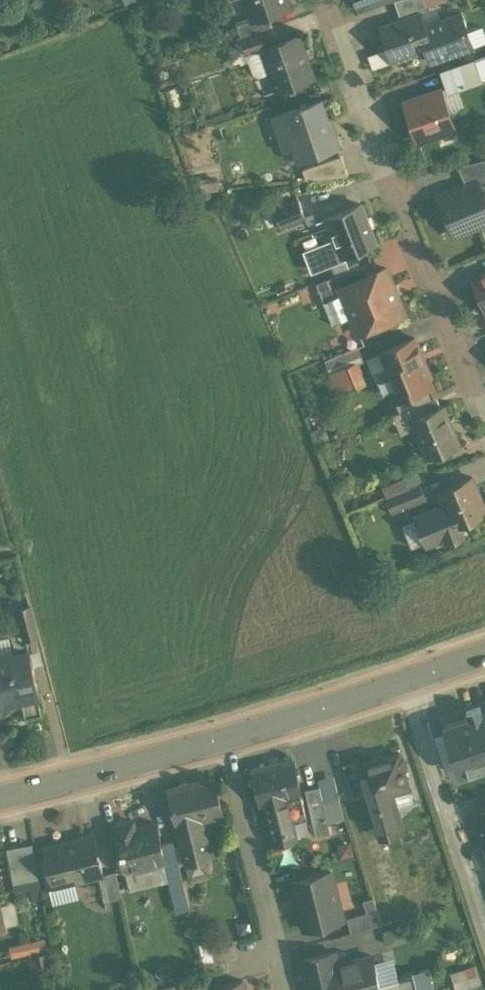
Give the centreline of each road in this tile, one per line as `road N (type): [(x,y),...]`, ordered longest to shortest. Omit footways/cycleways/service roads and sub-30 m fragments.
road 1 (residential): [(484,404),(404,205),(333,0)]
road 2 (residential): [(288,989),(225,735)]
road 3 (residential): [(403,681),(484,916)]
road 4 (tertiary): [(0,792),(225,735)]
road 5 (tertiary): [(225,735),(403,681)]

